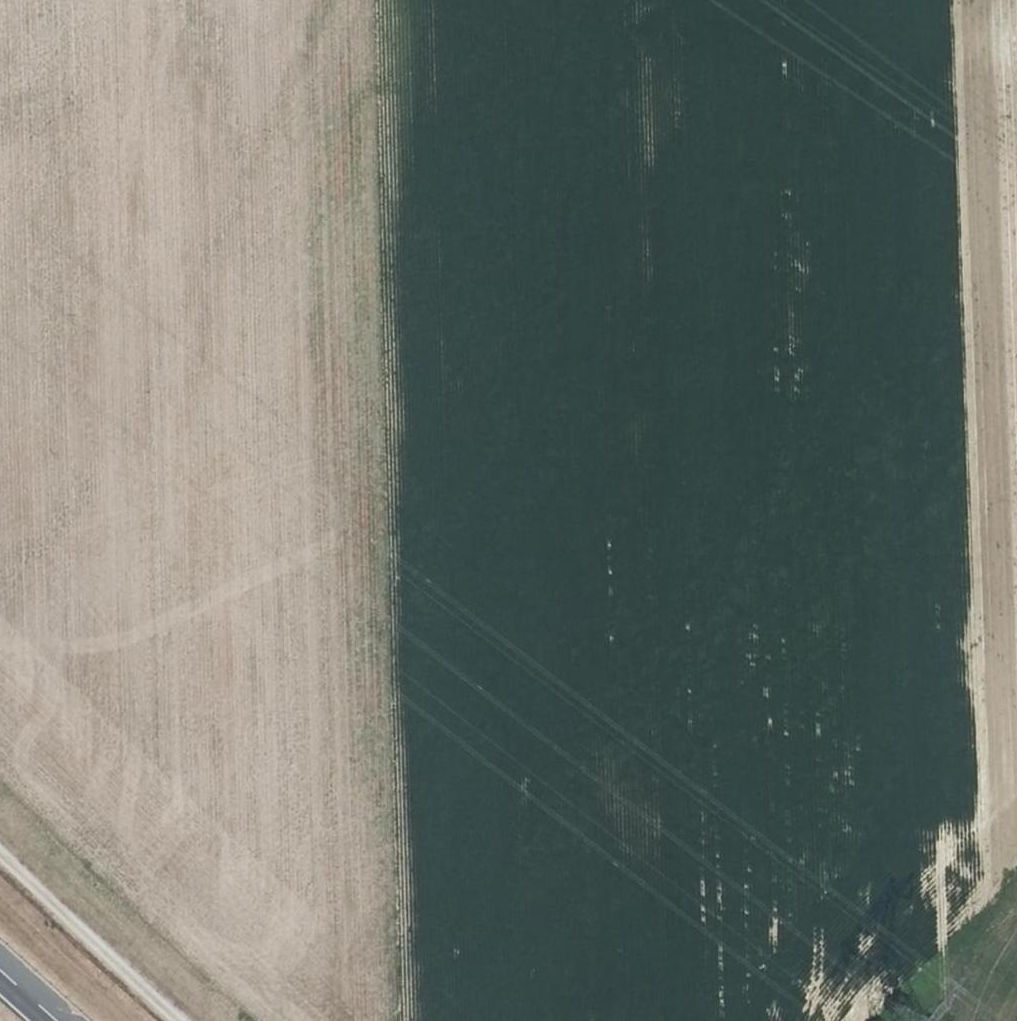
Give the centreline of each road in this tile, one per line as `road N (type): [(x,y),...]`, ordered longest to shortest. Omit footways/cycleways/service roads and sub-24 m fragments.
road 1 (track): [(331,0),(276,137),(172,349),(94,482),(0,591)]
road 2 (track): [(0,850),(184,1020)]

